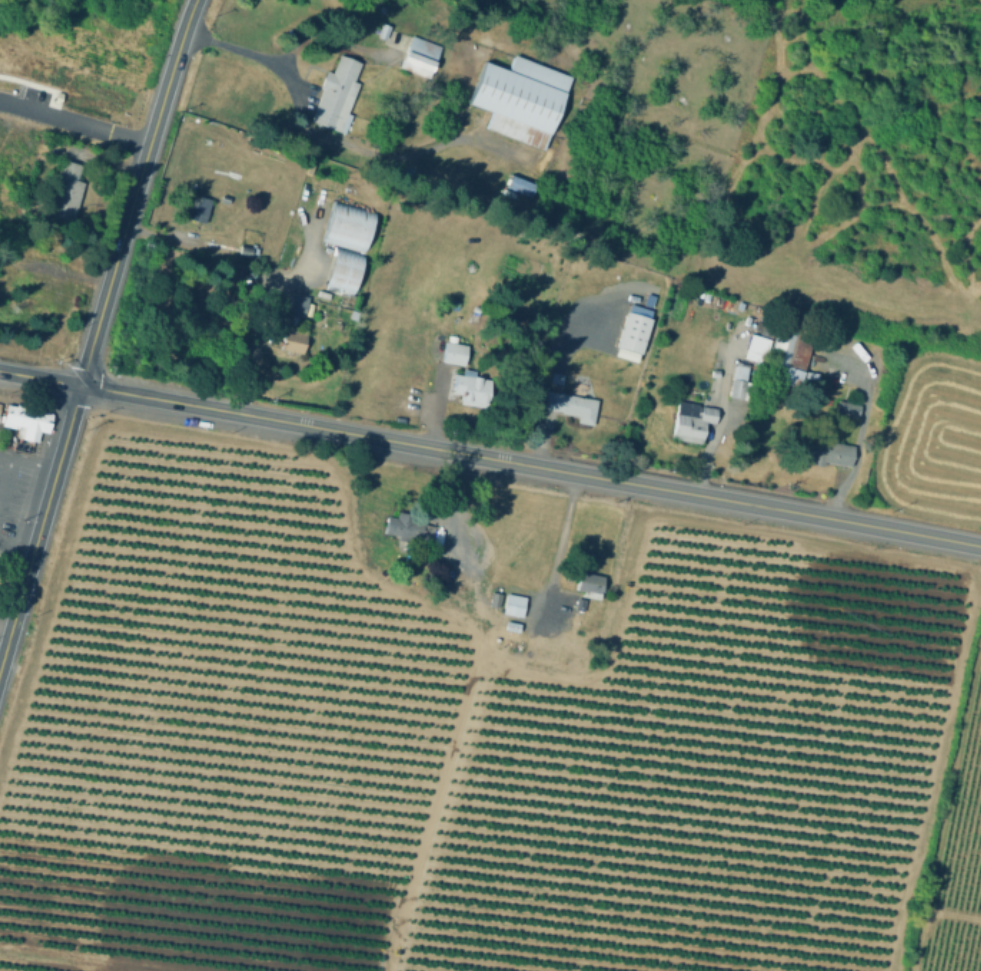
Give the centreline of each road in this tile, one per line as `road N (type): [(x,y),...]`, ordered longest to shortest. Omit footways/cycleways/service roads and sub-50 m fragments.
road 1 (primary): [(980,549),(81,387)]
road 2 (track): [(385,970),(479,649),(469,574)]
road 3 (secondary): [(196,0),(81,387)]
road 4 (track): [(980,326),(938,307),(891,306),(771,264),(755,275),(740,324)]
road 5 (secondary): [(81,387),(0,664)]
road 6 (track): [(296,93),(308,133),(318,140),(467,142),(525,159)]

